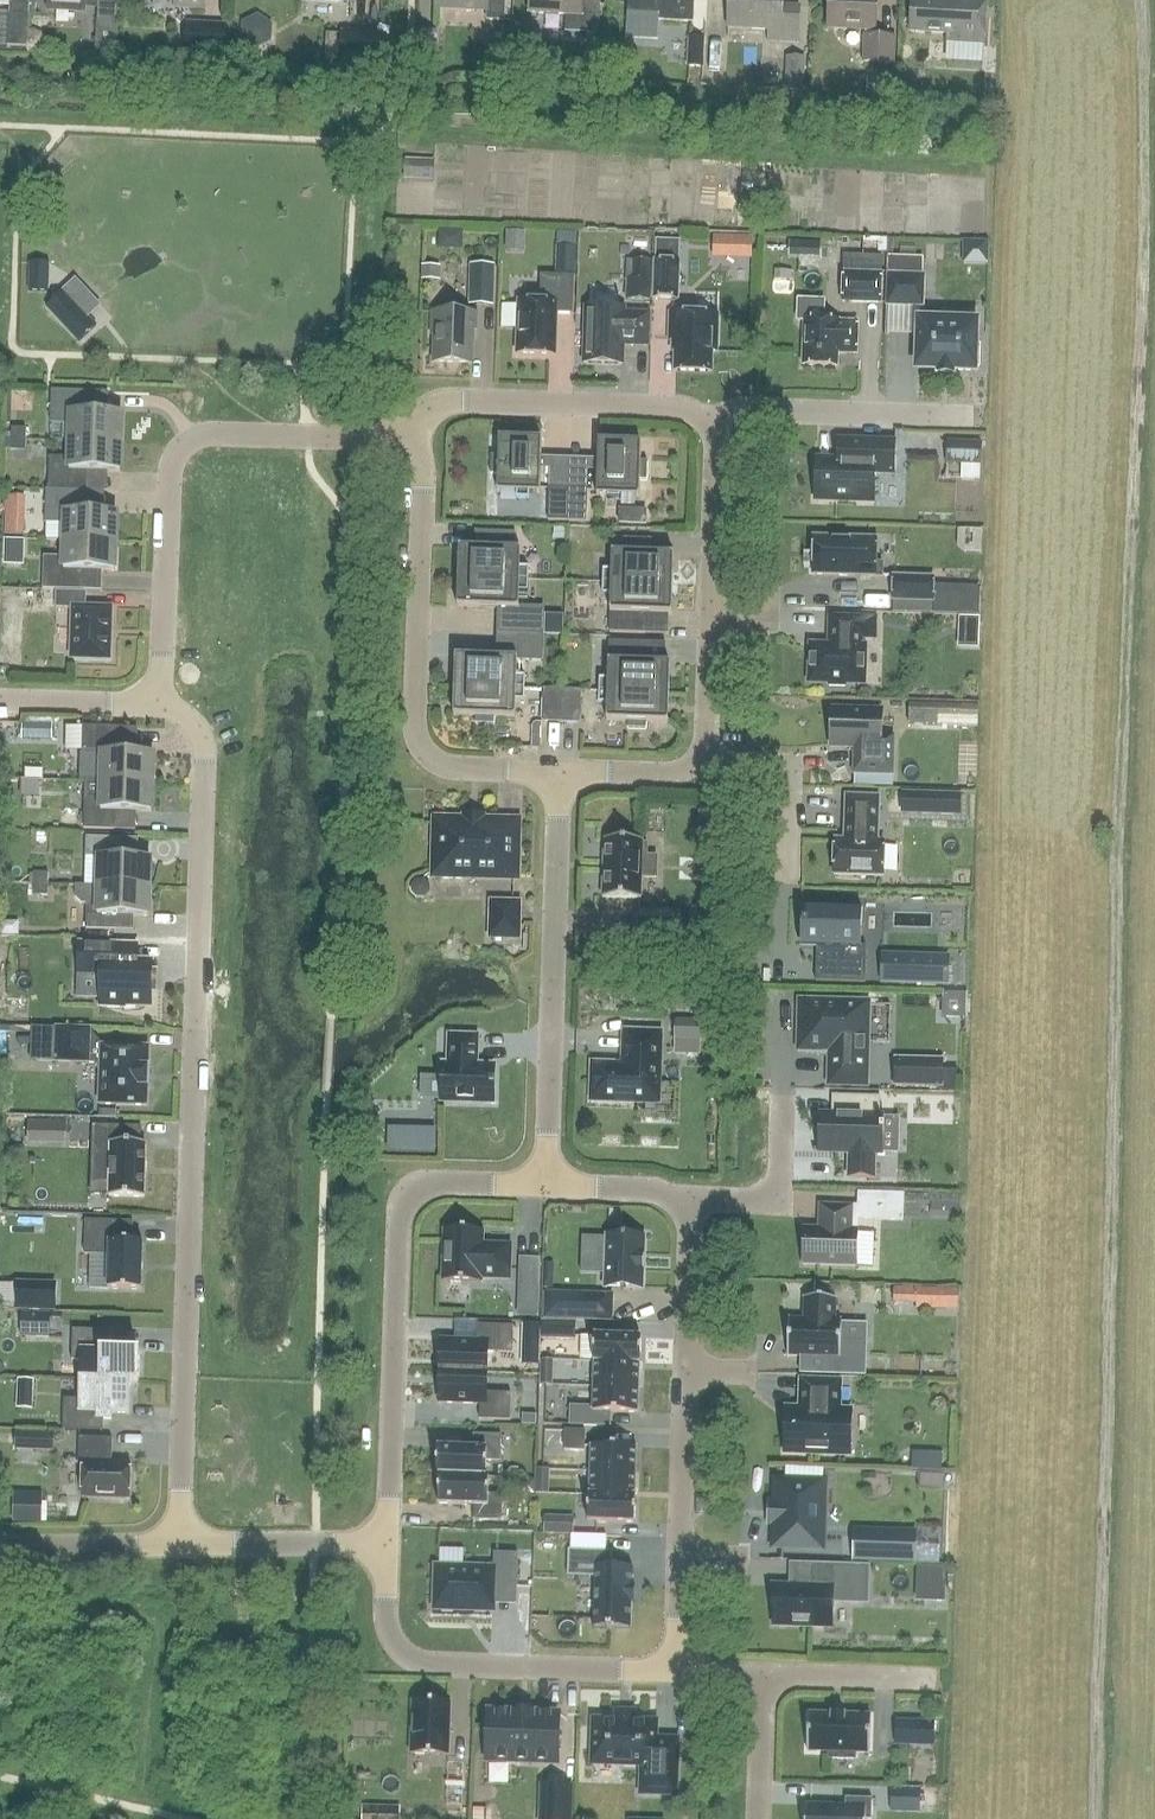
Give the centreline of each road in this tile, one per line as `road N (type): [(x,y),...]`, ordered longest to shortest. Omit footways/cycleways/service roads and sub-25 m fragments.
road 1 (residential): [(166,702),(204,741),(176,1542)]
road 2 (residential): [(166,702),(175,467),(190,444),(219,435),(417,439)]
road 3 (residential): [(389,1542),(404,1202),(429,1183),(544,1184)]
road 4 (residential): [(679,1212),(687,1244),(675,1674)]
road 5 (residential): [(560,773),(459,766),(436,761),(420,746),(417,439)]
road 6 (residential): [(560,773),(544,1184)]
road 7 (residential): [(675,1674),(410,1658),(388,1620),(389,1542)]
road 8 (residential): [(713,417),(711,734),(700,757)]
road 9 (residential): [(417,439),(429,412),(467,398),(679,407),(713,417)]
road 10 (residential): [(713,417),(743,409),(961,416)]
road 11 (residential): [(700,757),(786,760),(785,889)]
road 12 (residential): [(176,1542),(389,1542)]
road 13 (residential): [(679,1212),(705,1200),(778,1200),(781,1098)]
road 14 (residential): [(0,1546),(176,1542)]
road 15 (residential): [(931,1681),(763,1676)]
road 16 (residential): [(0,699),(166,702)]
road 17 (residential): [(700,757),(663,771),(560,773)]
road 18 (residential): [(544,1184),(646,1189),(679,1212)]
road 19 (residential): [(758,1818),(763,1676)]
road 20 (residential): [(363,129),(402,77),(405,0)]

